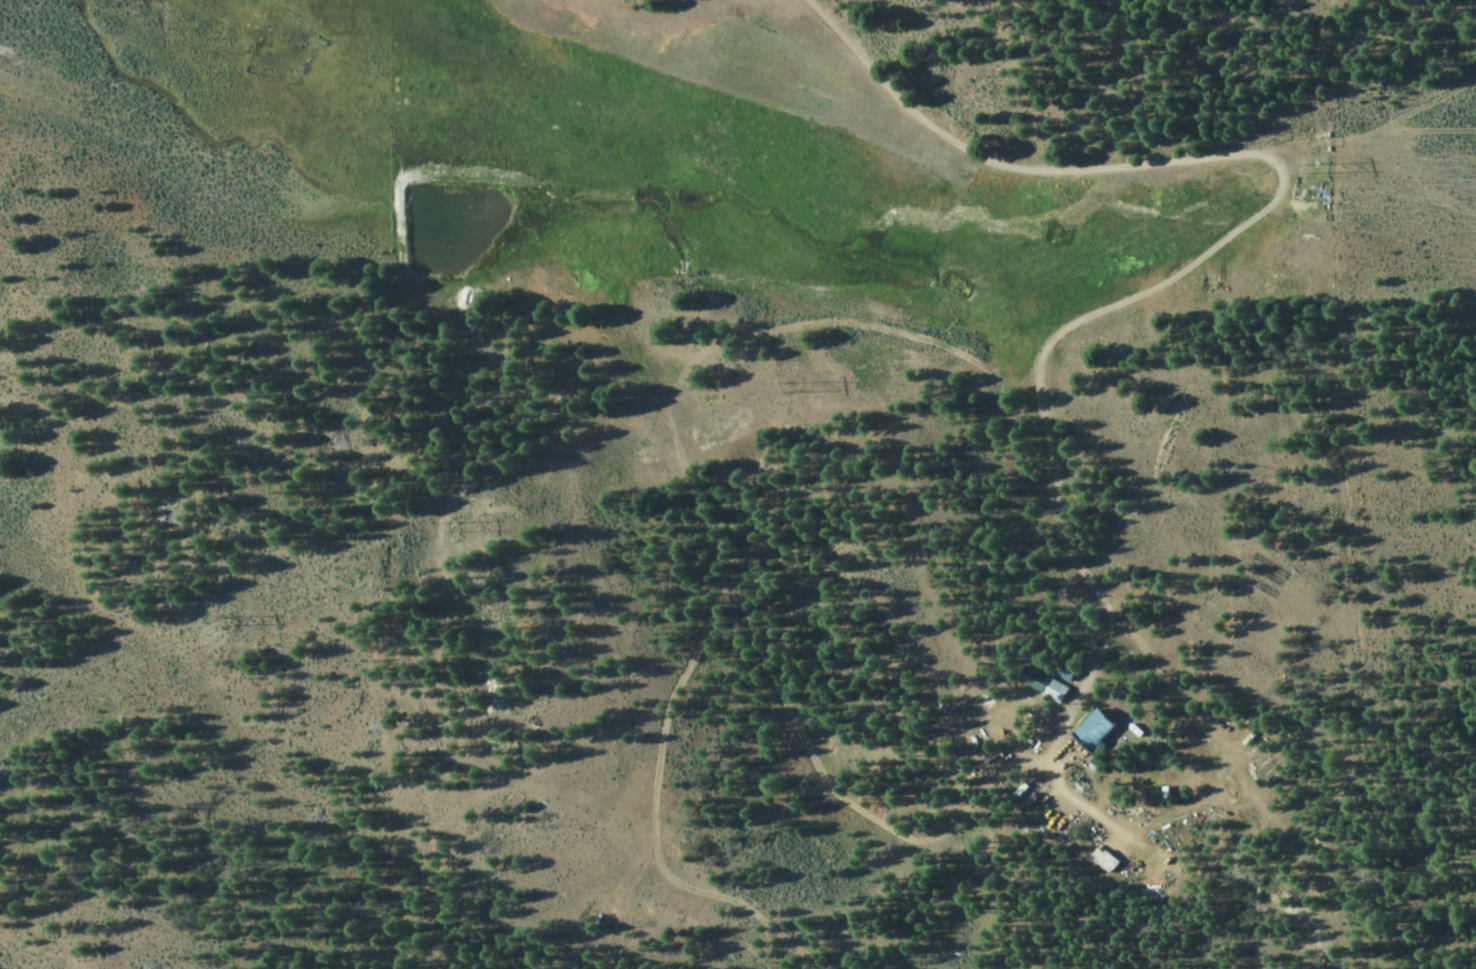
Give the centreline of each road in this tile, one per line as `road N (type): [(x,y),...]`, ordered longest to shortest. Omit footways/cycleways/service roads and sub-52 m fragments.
road 1 (track): [(1475,330),(1359,312),(1253,264),(1141,158),(1064,129),(446,52),(186,0)]

